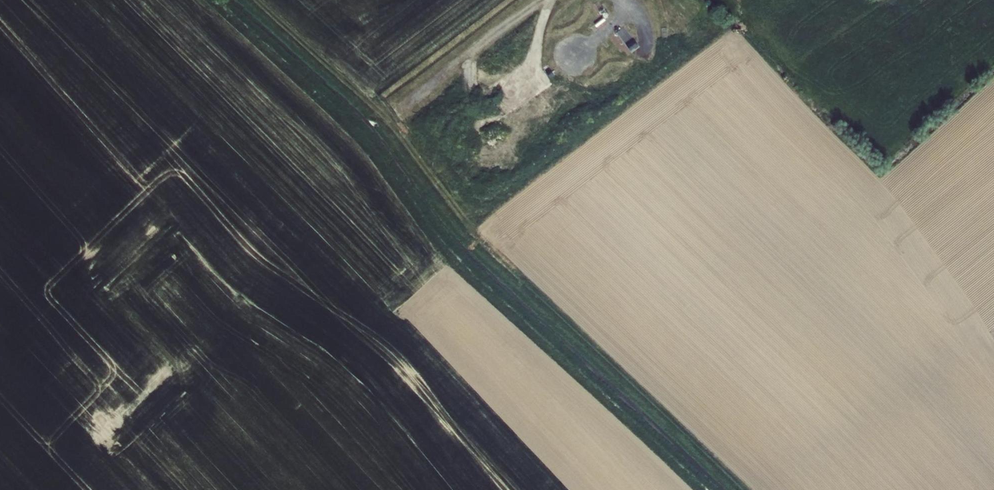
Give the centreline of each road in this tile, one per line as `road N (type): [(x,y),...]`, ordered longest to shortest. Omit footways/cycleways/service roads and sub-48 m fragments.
road 1 (track): [(265,0),(389,115)]

